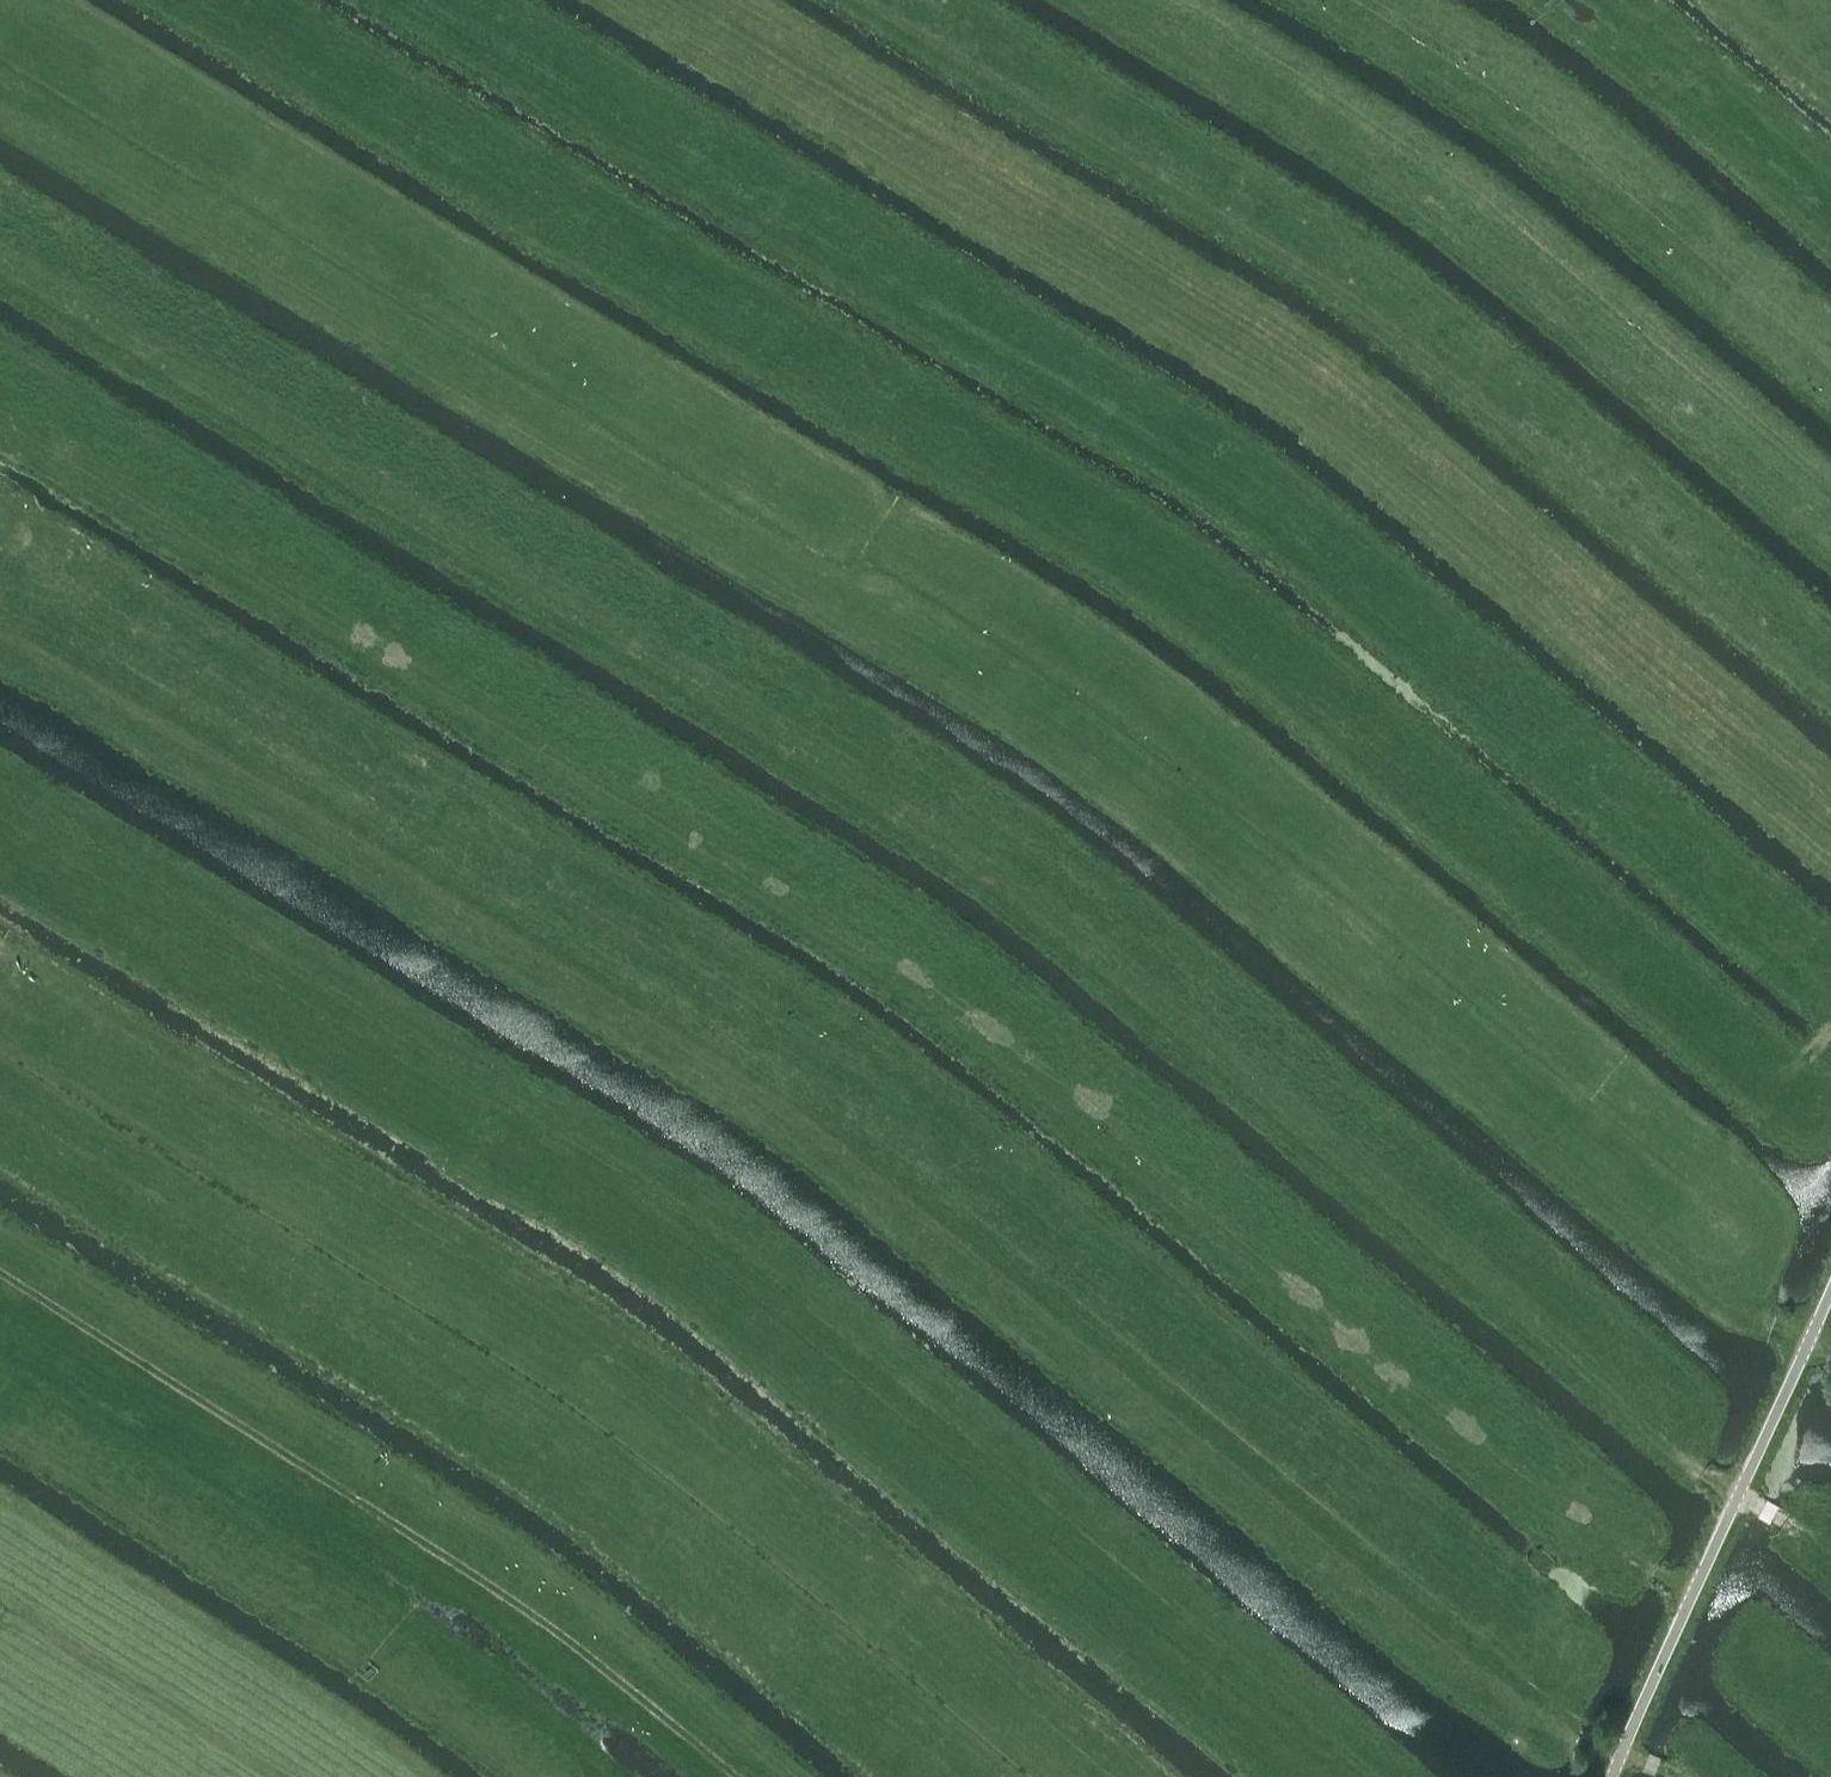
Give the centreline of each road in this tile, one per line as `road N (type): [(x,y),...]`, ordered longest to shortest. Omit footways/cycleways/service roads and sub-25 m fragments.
road 1 (track): [(721,1776),(472,1570),(276,1461),(0,1273)]
road 2 (unclassified): [(1608,1776),(1830,1278)]

